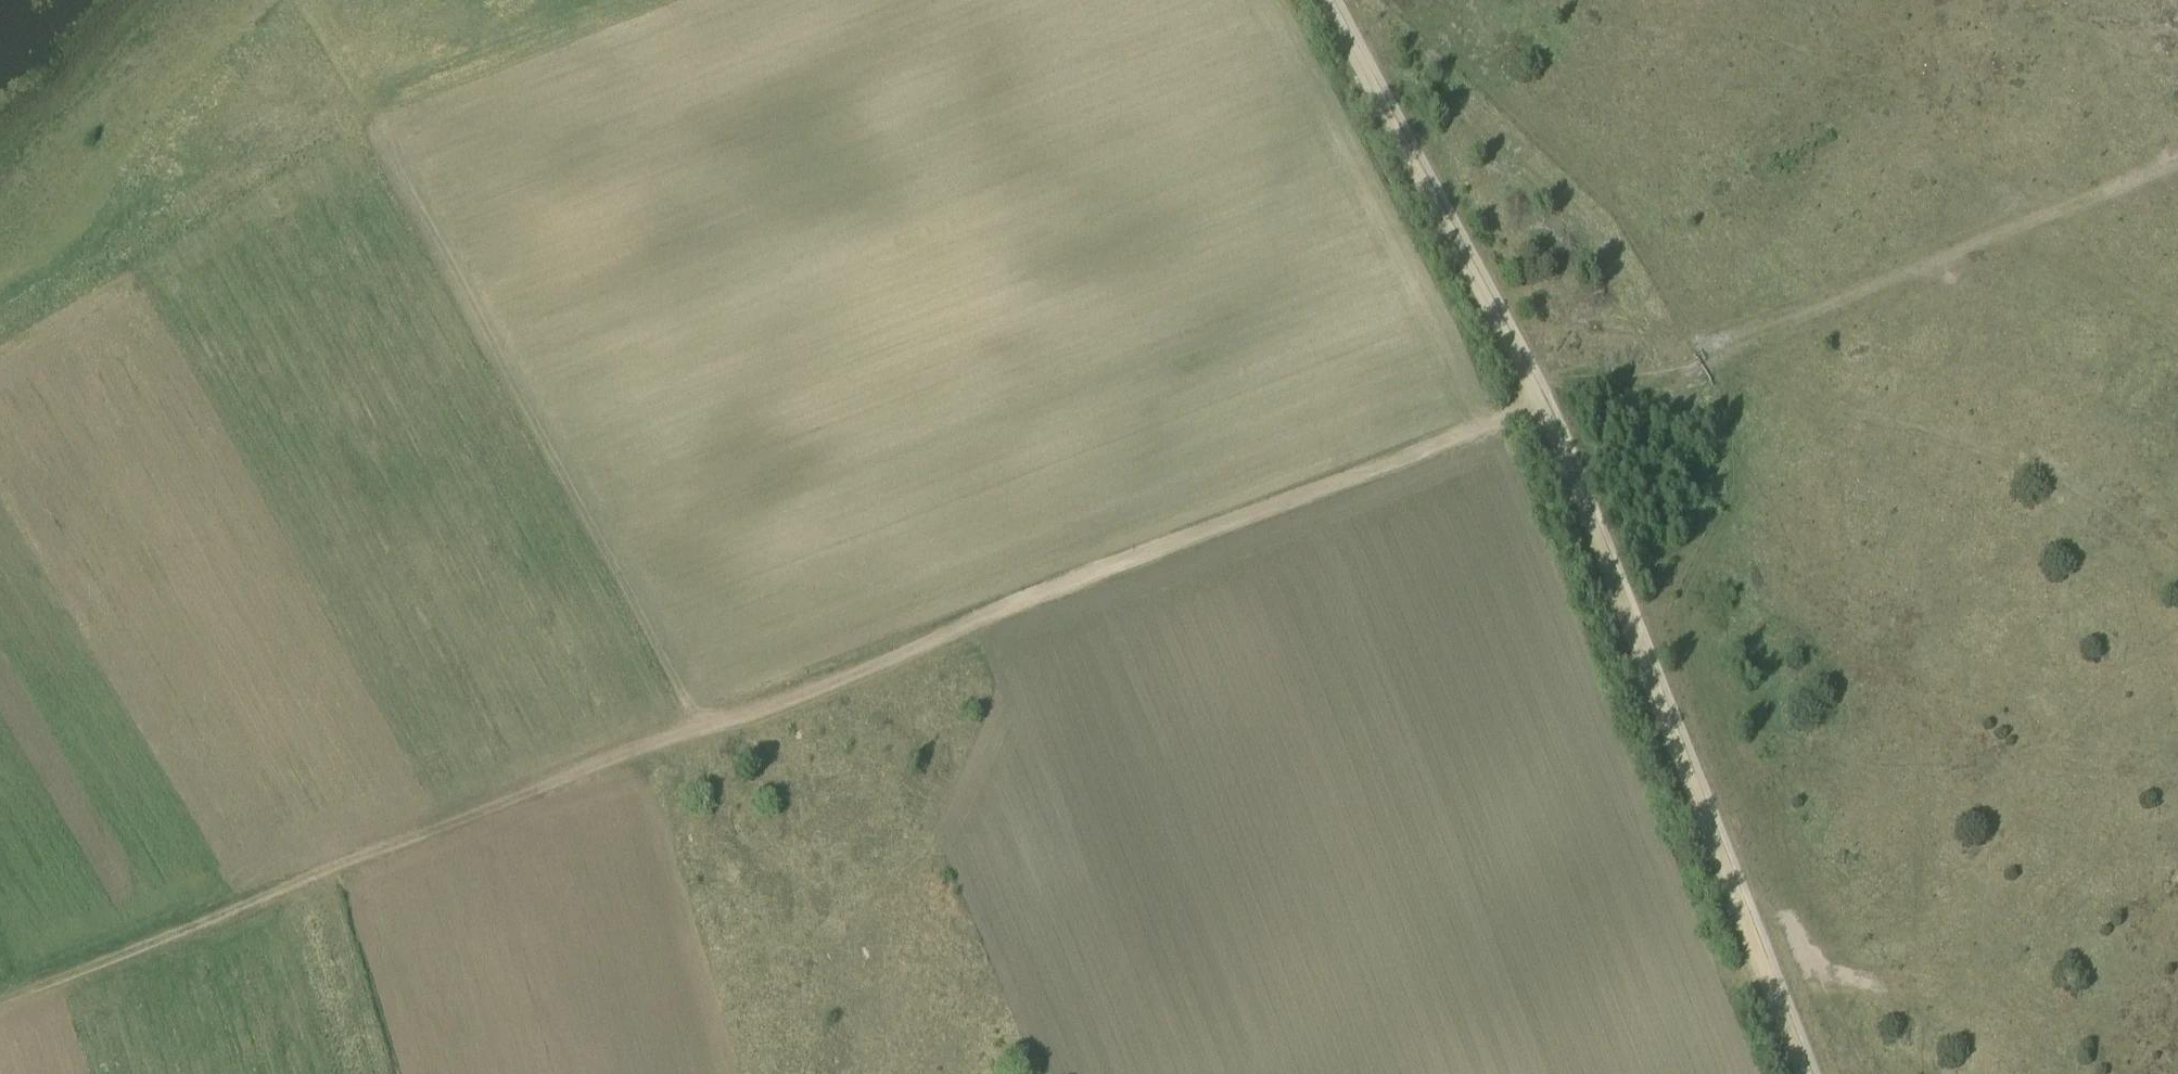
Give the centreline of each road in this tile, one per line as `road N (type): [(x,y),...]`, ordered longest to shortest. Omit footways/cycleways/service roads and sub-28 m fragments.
road 1 (track): [(1320,0),(1572,499),(1798,1073)]
road 2 (track): [(2177,160),(1706,358)]
road 3 (track): [(1706,358),(1549,400)]

